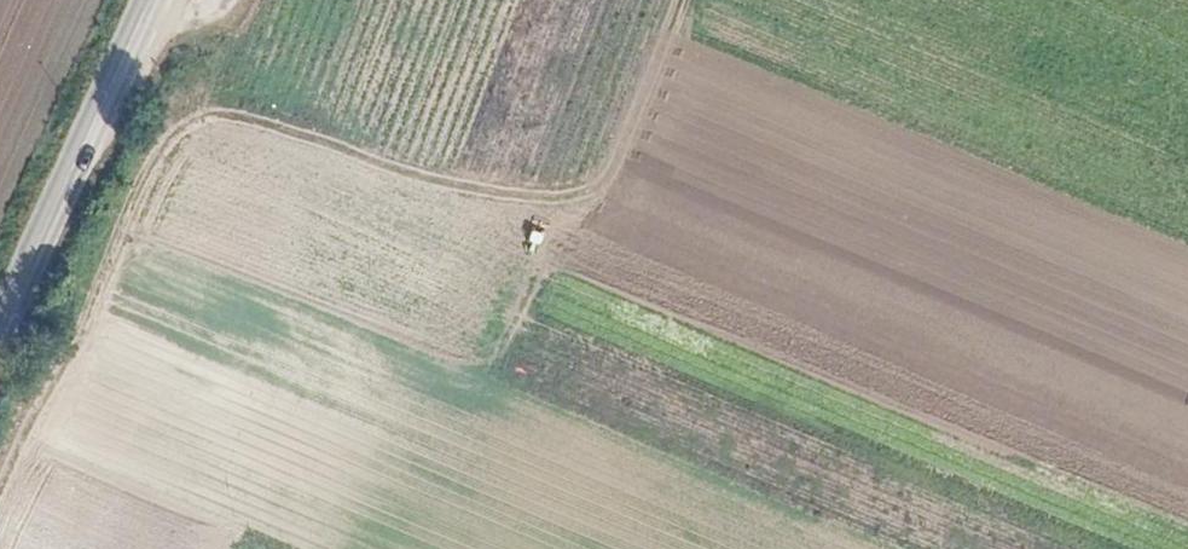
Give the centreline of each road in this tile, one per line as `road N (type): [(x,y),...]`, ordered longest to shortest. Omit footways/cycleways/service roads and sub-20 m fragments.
road 1 (track): [(691,0),(463,548)]
road 2 (secondary): [(140,0),(0,302)]

